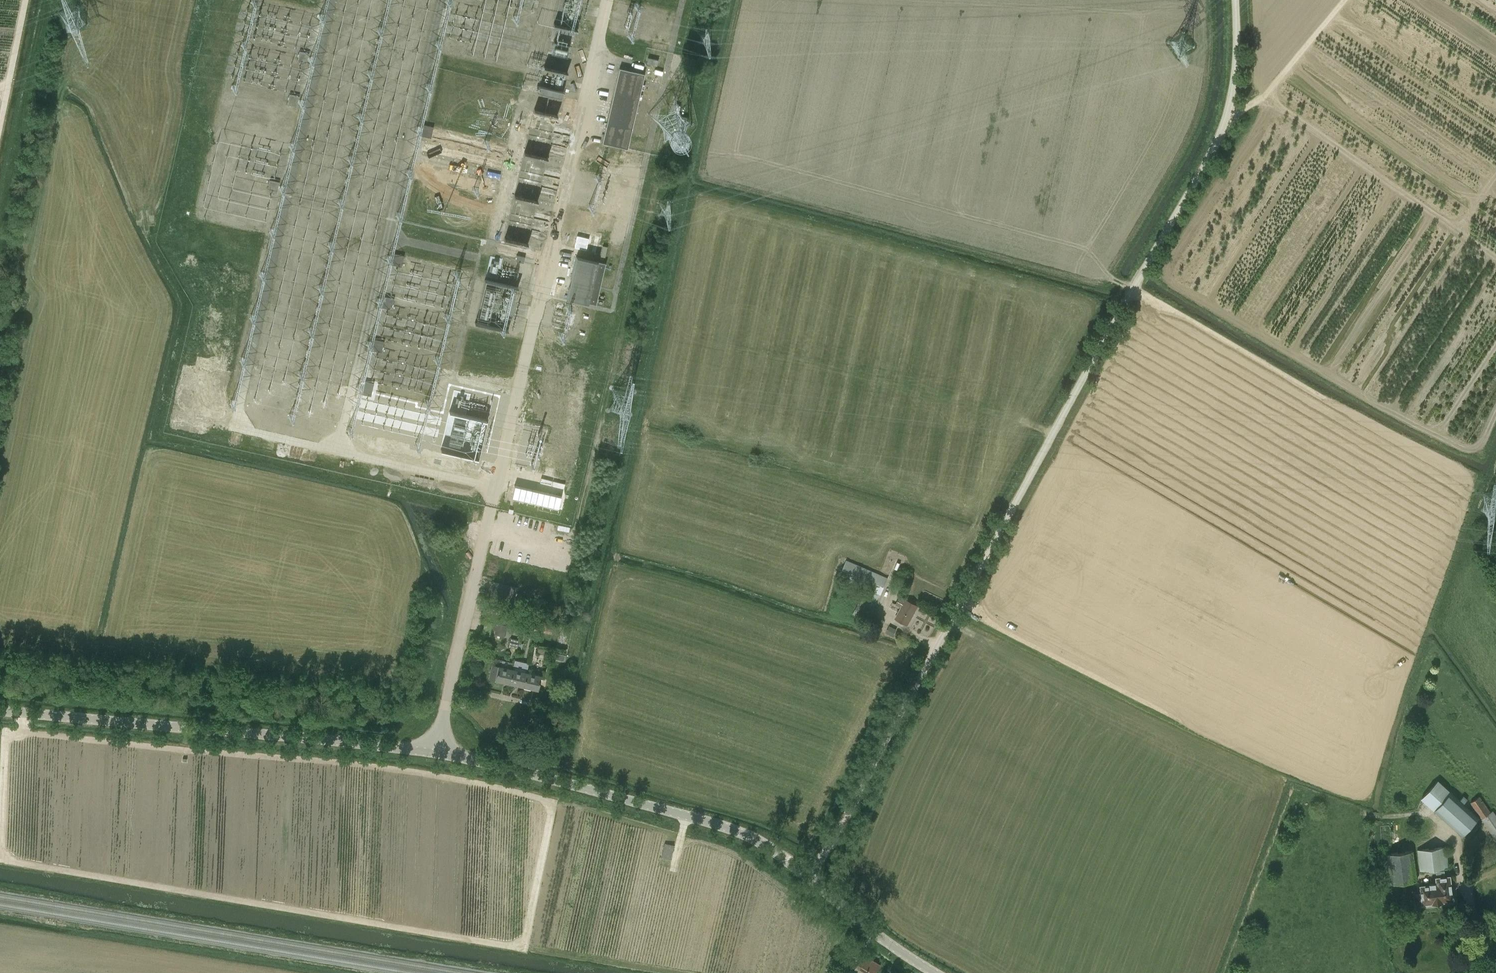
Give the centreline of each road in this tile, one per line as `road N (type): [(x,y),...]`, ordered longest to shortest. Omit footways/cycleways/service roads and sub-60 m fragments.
road 1 (unclassified): [(812,880),(1211,155),(1234,75),(1234,0)]
road 2 (unclassified): [(438,752),(0,713)]
road 3 (unclassified): [(812,880),(723,827),(438,752)]
road 4 (unclassified): [(438,752),(492,507)]
road 5 (track): [(1226,117),(1263,100),(1344,0)]
road 6 (unclassified): [(935,972),(812,880)]

